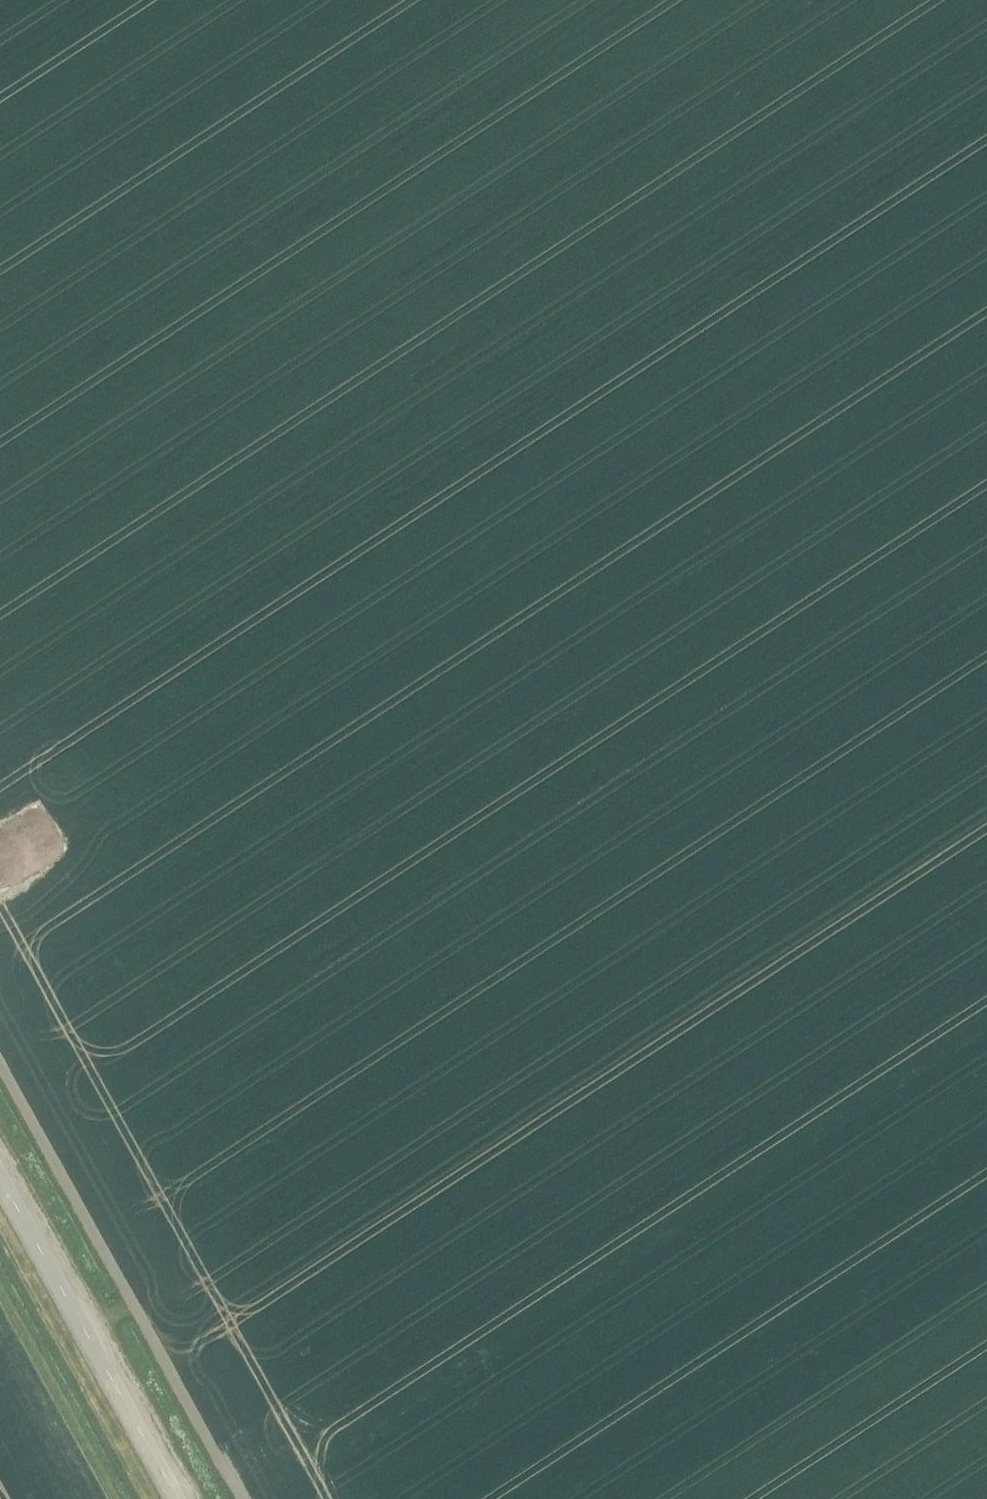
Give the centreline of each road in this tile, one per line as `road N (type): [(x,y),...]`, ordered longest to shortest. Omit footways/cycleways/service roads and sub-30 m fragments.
road 1 (tertiary): [(178,1498),(0,1177)]

